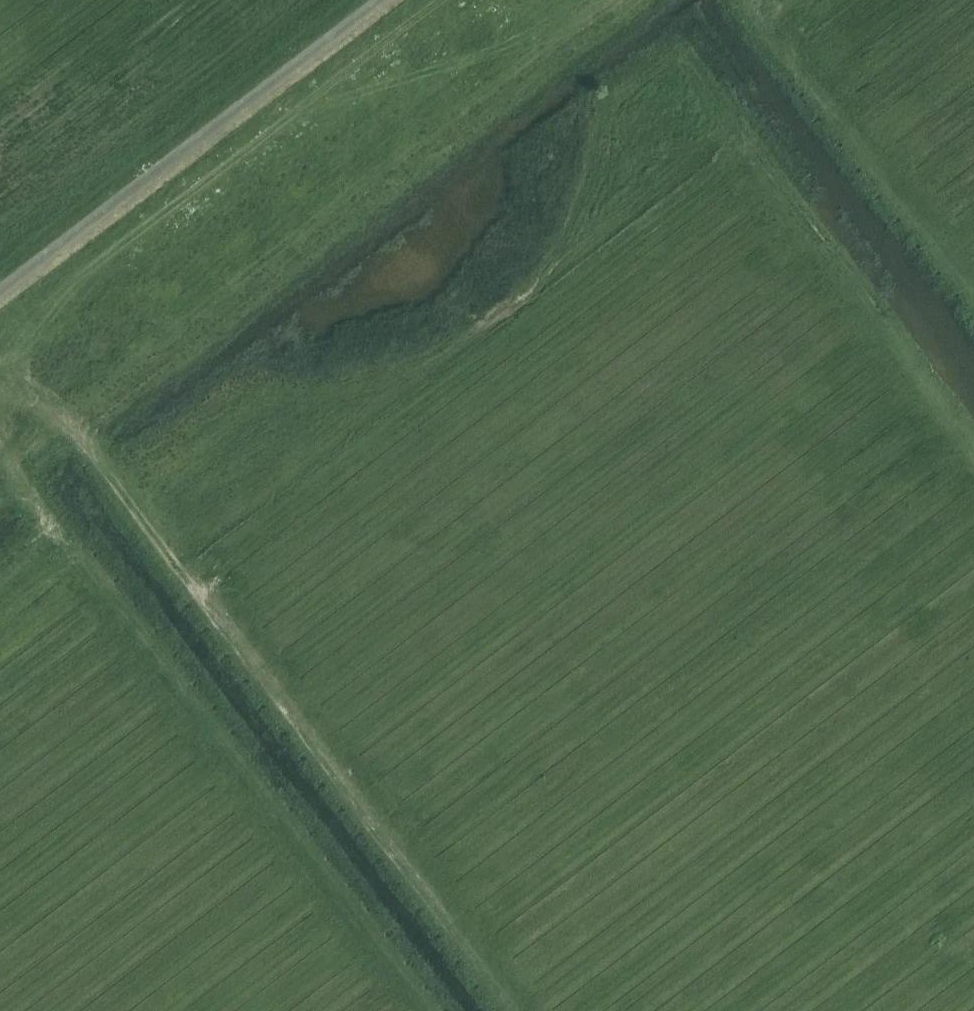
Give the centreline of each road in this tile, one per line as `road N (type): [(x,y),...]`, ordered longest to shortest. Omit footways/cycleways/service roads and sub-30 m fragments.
road 1 (unclassified): [(0,294),(382,0)]

